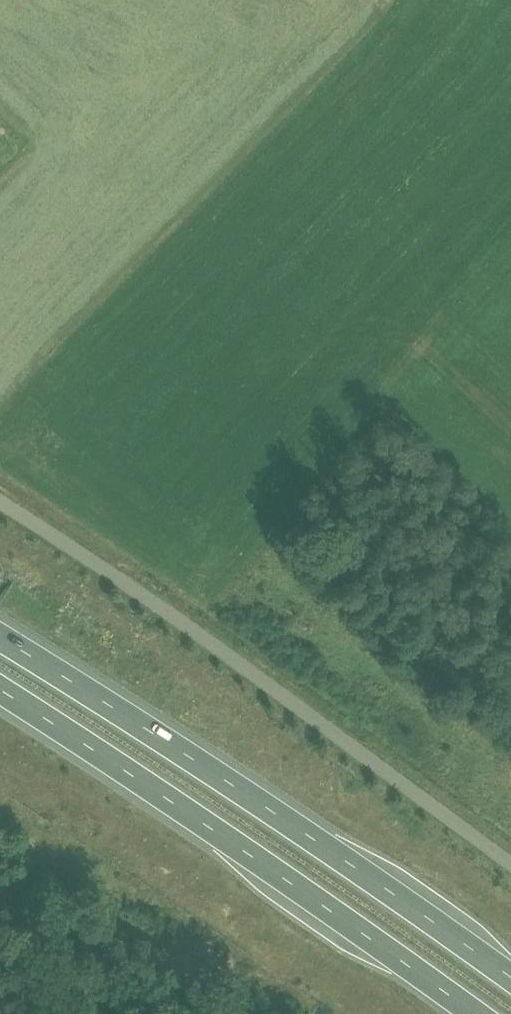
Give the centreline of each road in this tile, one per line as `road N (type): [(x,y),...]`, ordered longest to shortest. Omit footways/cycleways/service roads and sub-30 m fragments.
road 1 (unclassified): [(0,502),(510,864)]
road 2 (trunk): [(510,978),(0,635)]
road 3 (trunk): [(0,686),(474,1013)]

